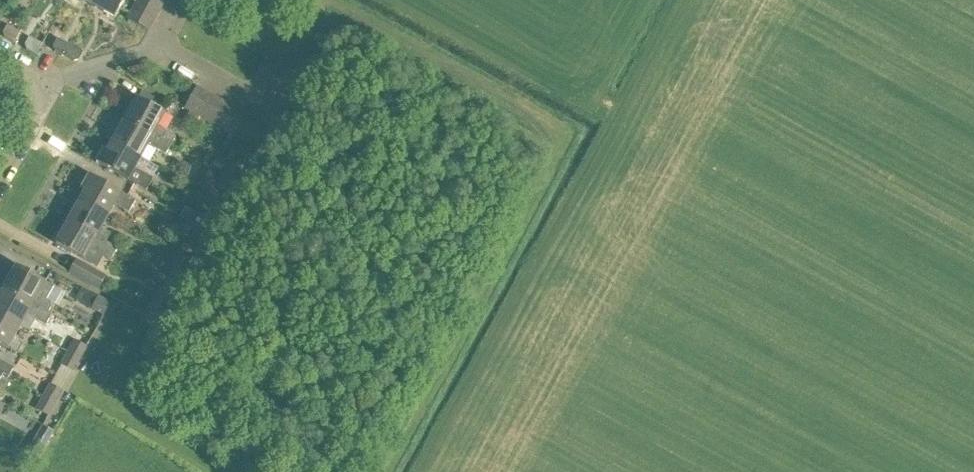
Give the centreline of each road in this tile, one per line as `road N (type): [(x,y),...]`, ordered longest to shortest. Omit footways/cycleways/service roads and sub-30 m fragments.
road 1 (unclassified): [(0,180),(41,105),(38,88),(0,62)]

